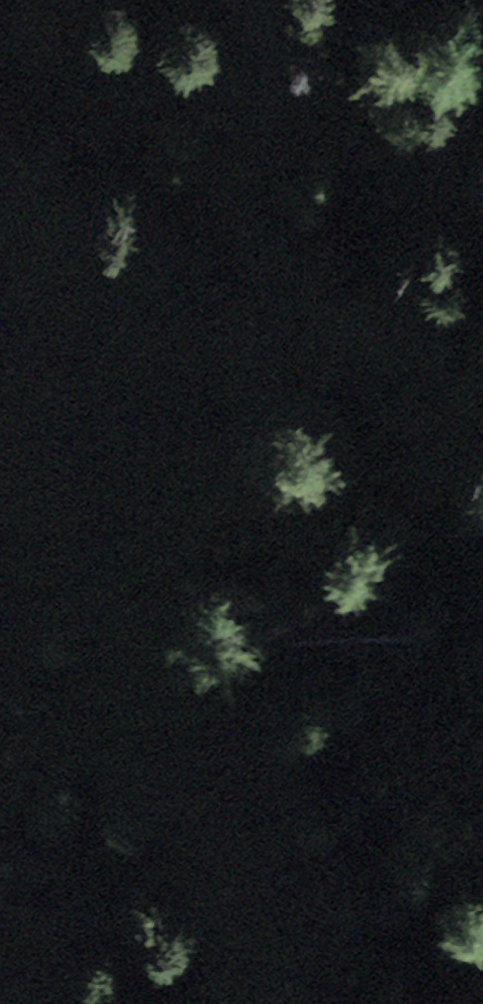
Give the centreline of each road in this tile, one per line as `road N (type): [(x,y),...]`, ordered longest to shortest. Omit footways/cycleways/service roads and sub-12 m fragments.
road 1 (track): [(0,609),(126,570),(187,533),(229,474),(275,317),(253,256),(249,196),(276,102),(271,59),(242,0)]
road 2 (track): [(482,417),(469,452),(422,512),(275,648),(244,686),(206,705),(0,710)]

